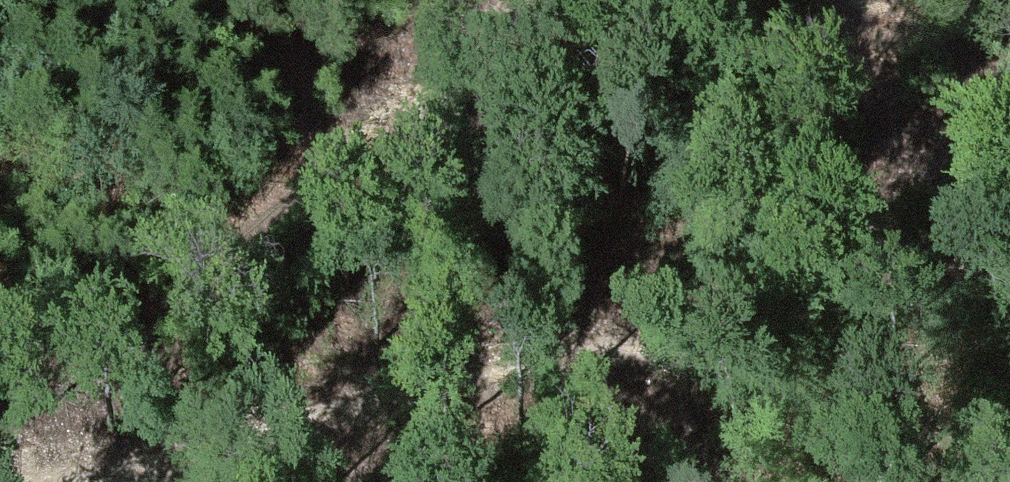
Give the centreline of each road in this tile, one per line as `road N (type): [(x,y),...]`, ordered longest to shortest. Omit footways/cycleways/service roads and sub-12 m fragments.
road 1 (track): [(1009,268),(741,313),(324,407),(82,481)]
road 2 (track): [(529,0),(15,481)]
road 3 (track): [(741,313),(1009,149)]

